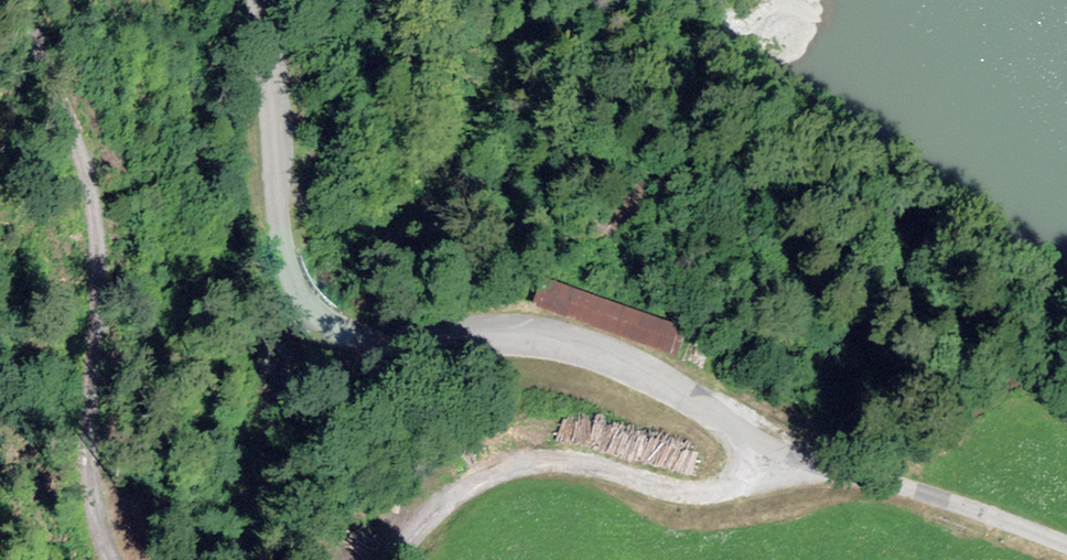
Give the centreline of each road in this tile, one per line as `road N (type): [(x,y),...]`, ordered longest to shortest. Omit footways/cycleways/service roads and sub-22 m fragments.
road 1 (residential): [(1066,546),(922,493),(794,457),(600,362),(541,347),(392,339),(332,325)]
road 2 (track): [(32,0),(94,186),(92,462),(122,559)]
road 3 (track): [(401,559),(442,513),(493,475),(541,463),(733,490),(776,450)]
road 4 (residential): [(287,270),(259,0)]

